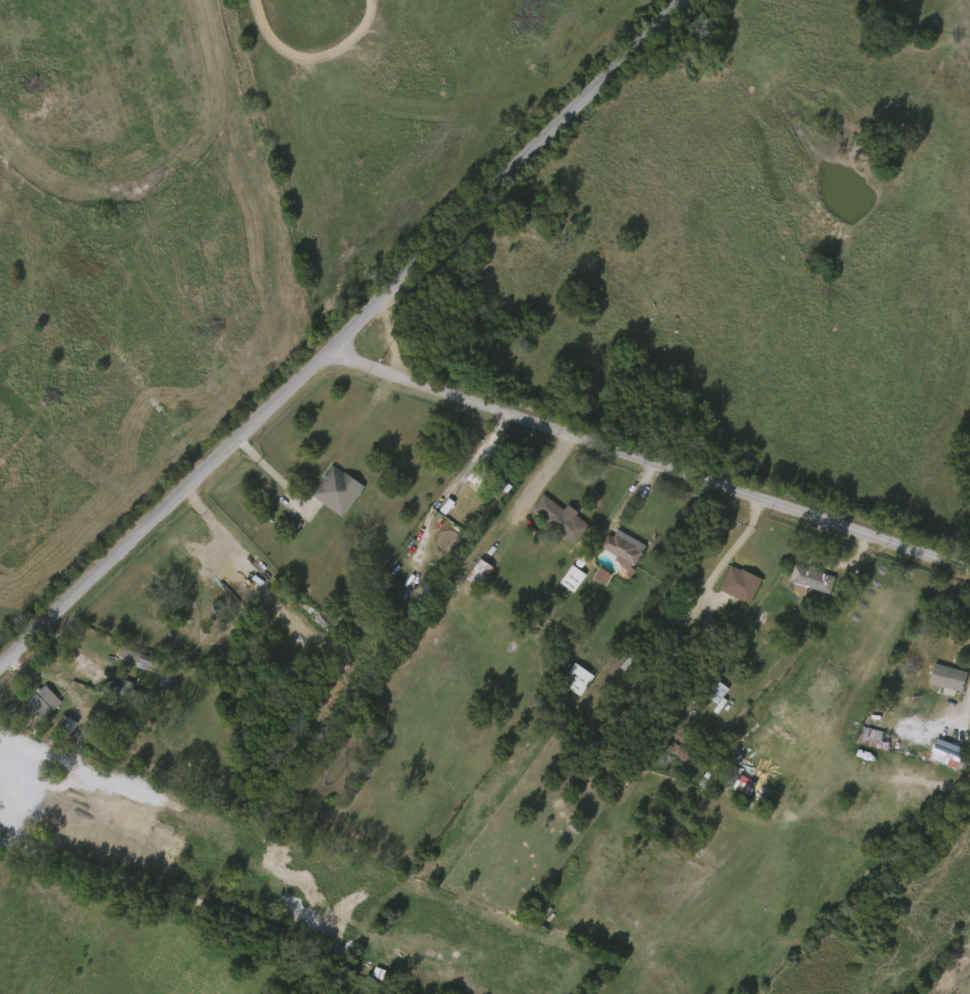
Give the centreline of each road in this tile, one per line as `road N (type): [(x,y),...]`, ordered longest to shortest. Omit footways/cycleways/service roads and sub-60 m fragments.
road 1 (tertiary): [(685,0),(0,666)]
road 2 (tertiary): [(969,570),(329,352)]

